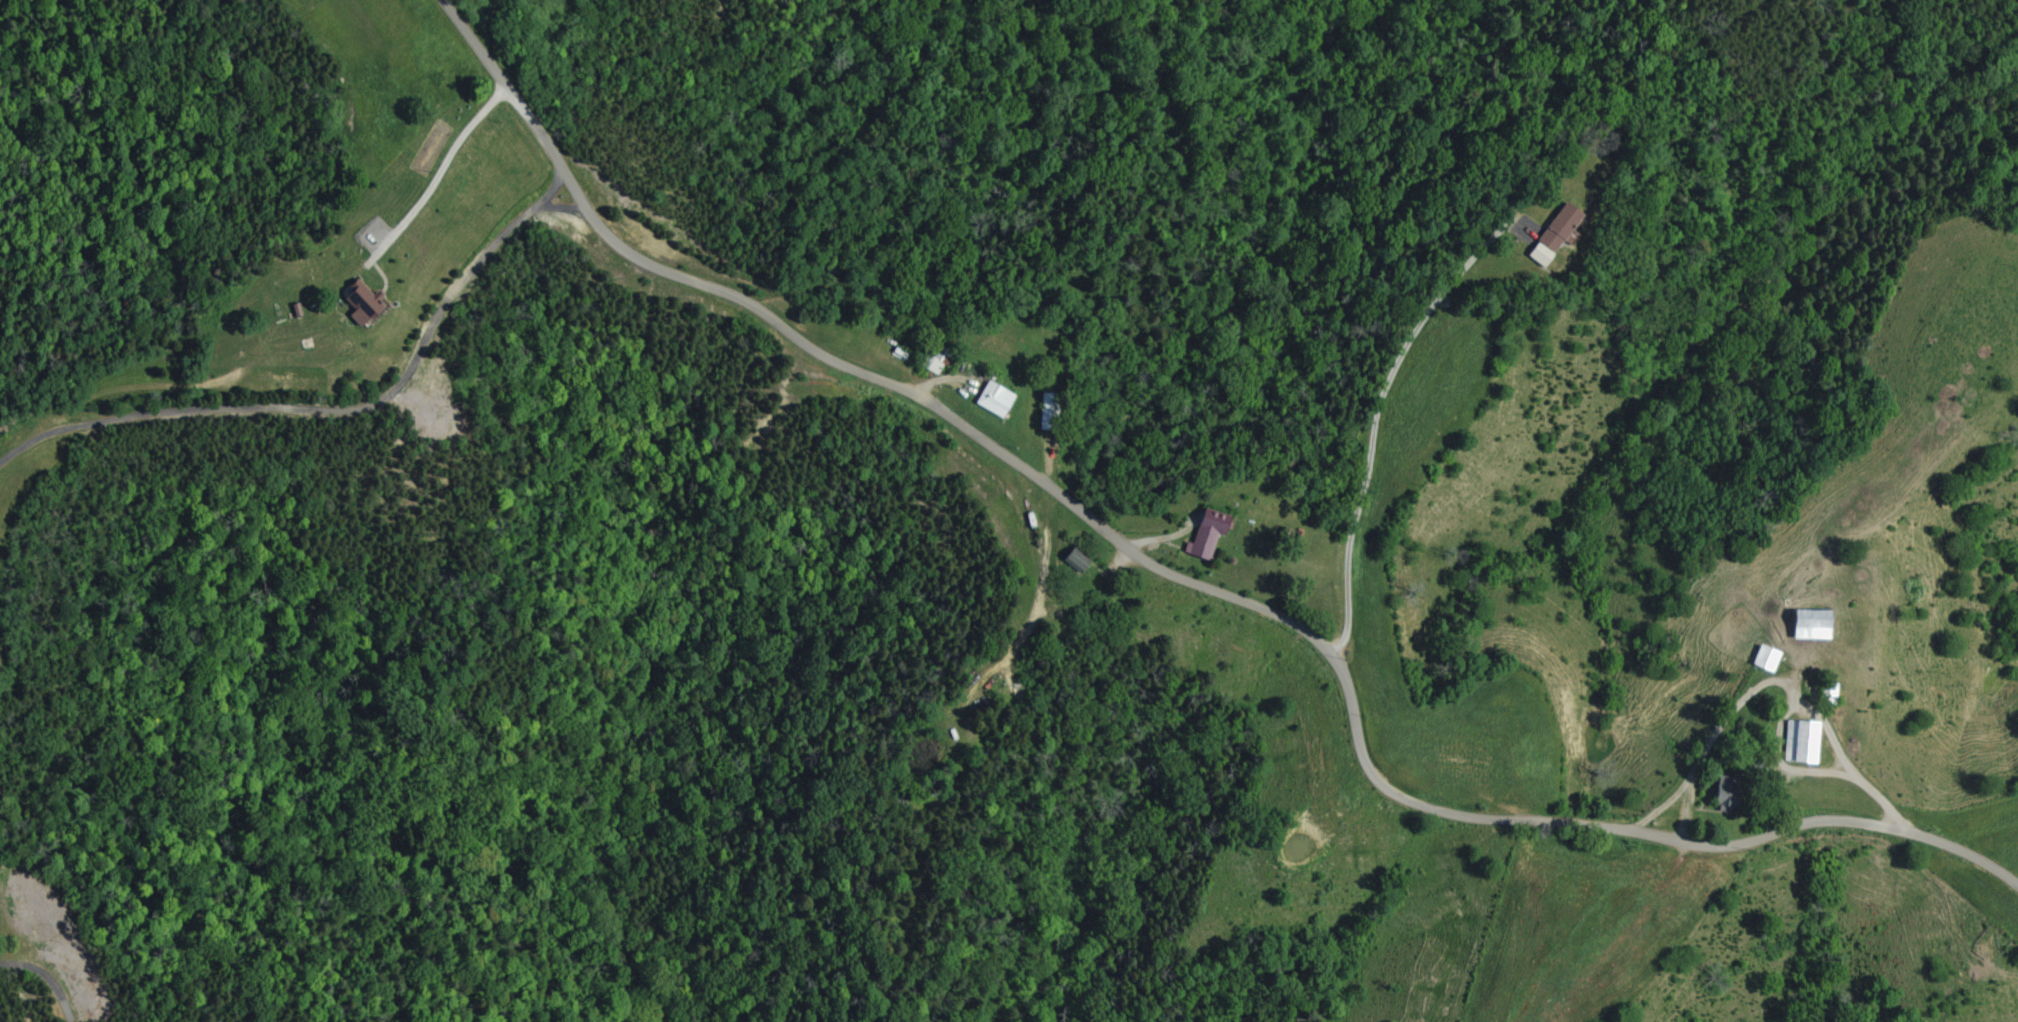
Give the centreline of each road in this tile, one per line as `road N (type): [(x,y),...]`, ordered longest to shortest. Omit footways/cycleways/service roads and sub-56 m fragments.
road 1 (residential): [(2017,895),(1988,873),(1916,846),(1826,845),(1758,871),(1700,876),(1570,837),(1446,818),(1389,796),(1372,781),(1347,701),(1321,673),(1246,632),(1159,602),(934,427),(827,379),(744,322),(632,274),(607,251),(554,155),(448,0)]
road 2 (residential): [(0,487),(78,438),(165,414),(344,413),(394,401),(474,278),(545,217),(567,182)]

